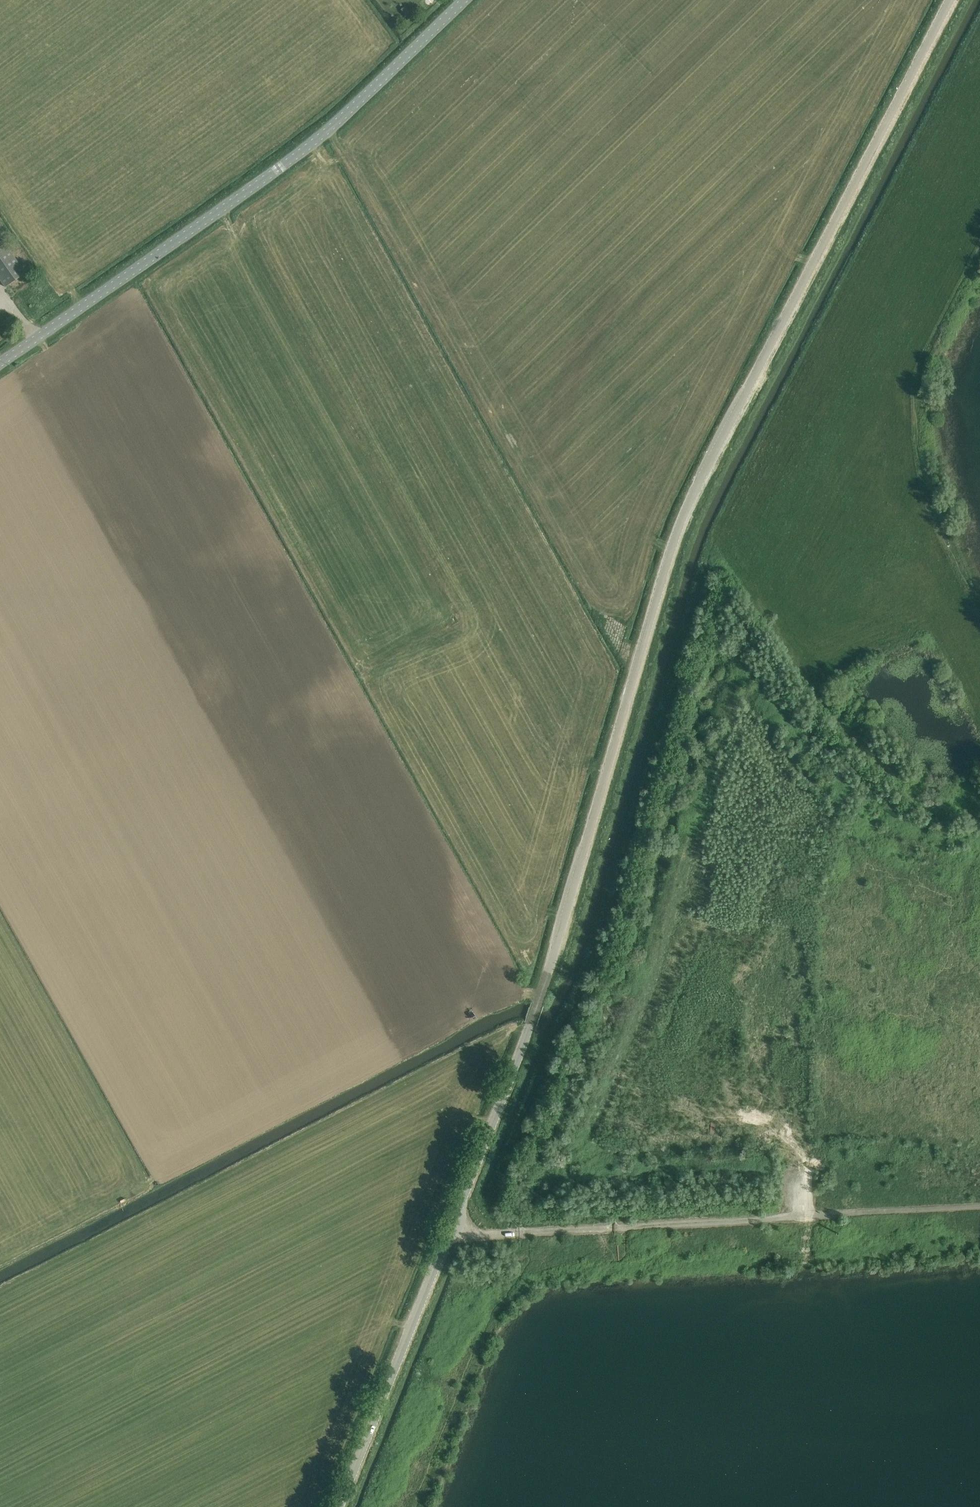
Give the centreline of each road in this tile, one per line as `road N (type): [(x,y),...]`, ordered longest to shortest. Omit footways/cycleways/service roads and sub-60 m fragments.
road 1 (tertiary): [(337,1506),(529,1027),(681,518),(950,0)]
road 2 (unclassified): [(0,365),(323,134),(465,0)]

